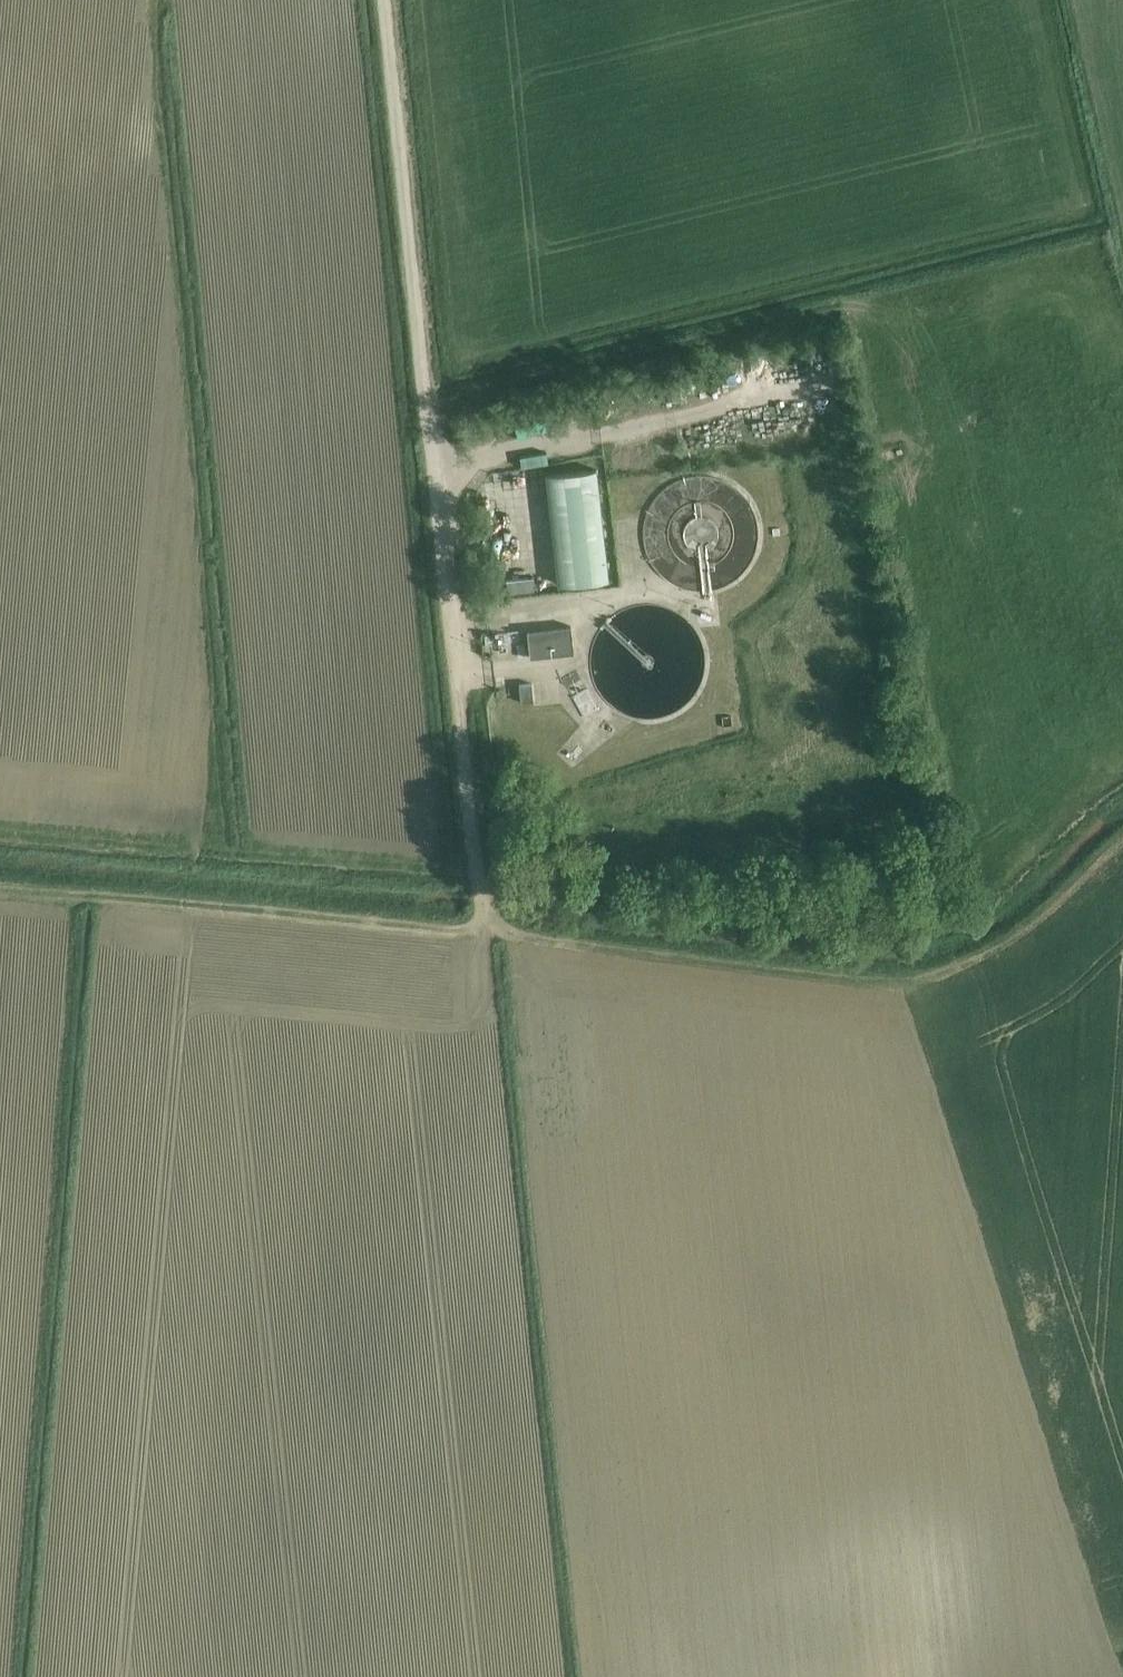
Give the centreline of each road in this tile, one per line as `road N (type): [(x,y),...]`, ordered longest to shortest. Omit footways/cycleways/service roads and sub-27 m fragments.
road 1 (unclassified): [(460,739),(387,0)]
road 2 (track): [(494,944),(477,918),(460,739)]

